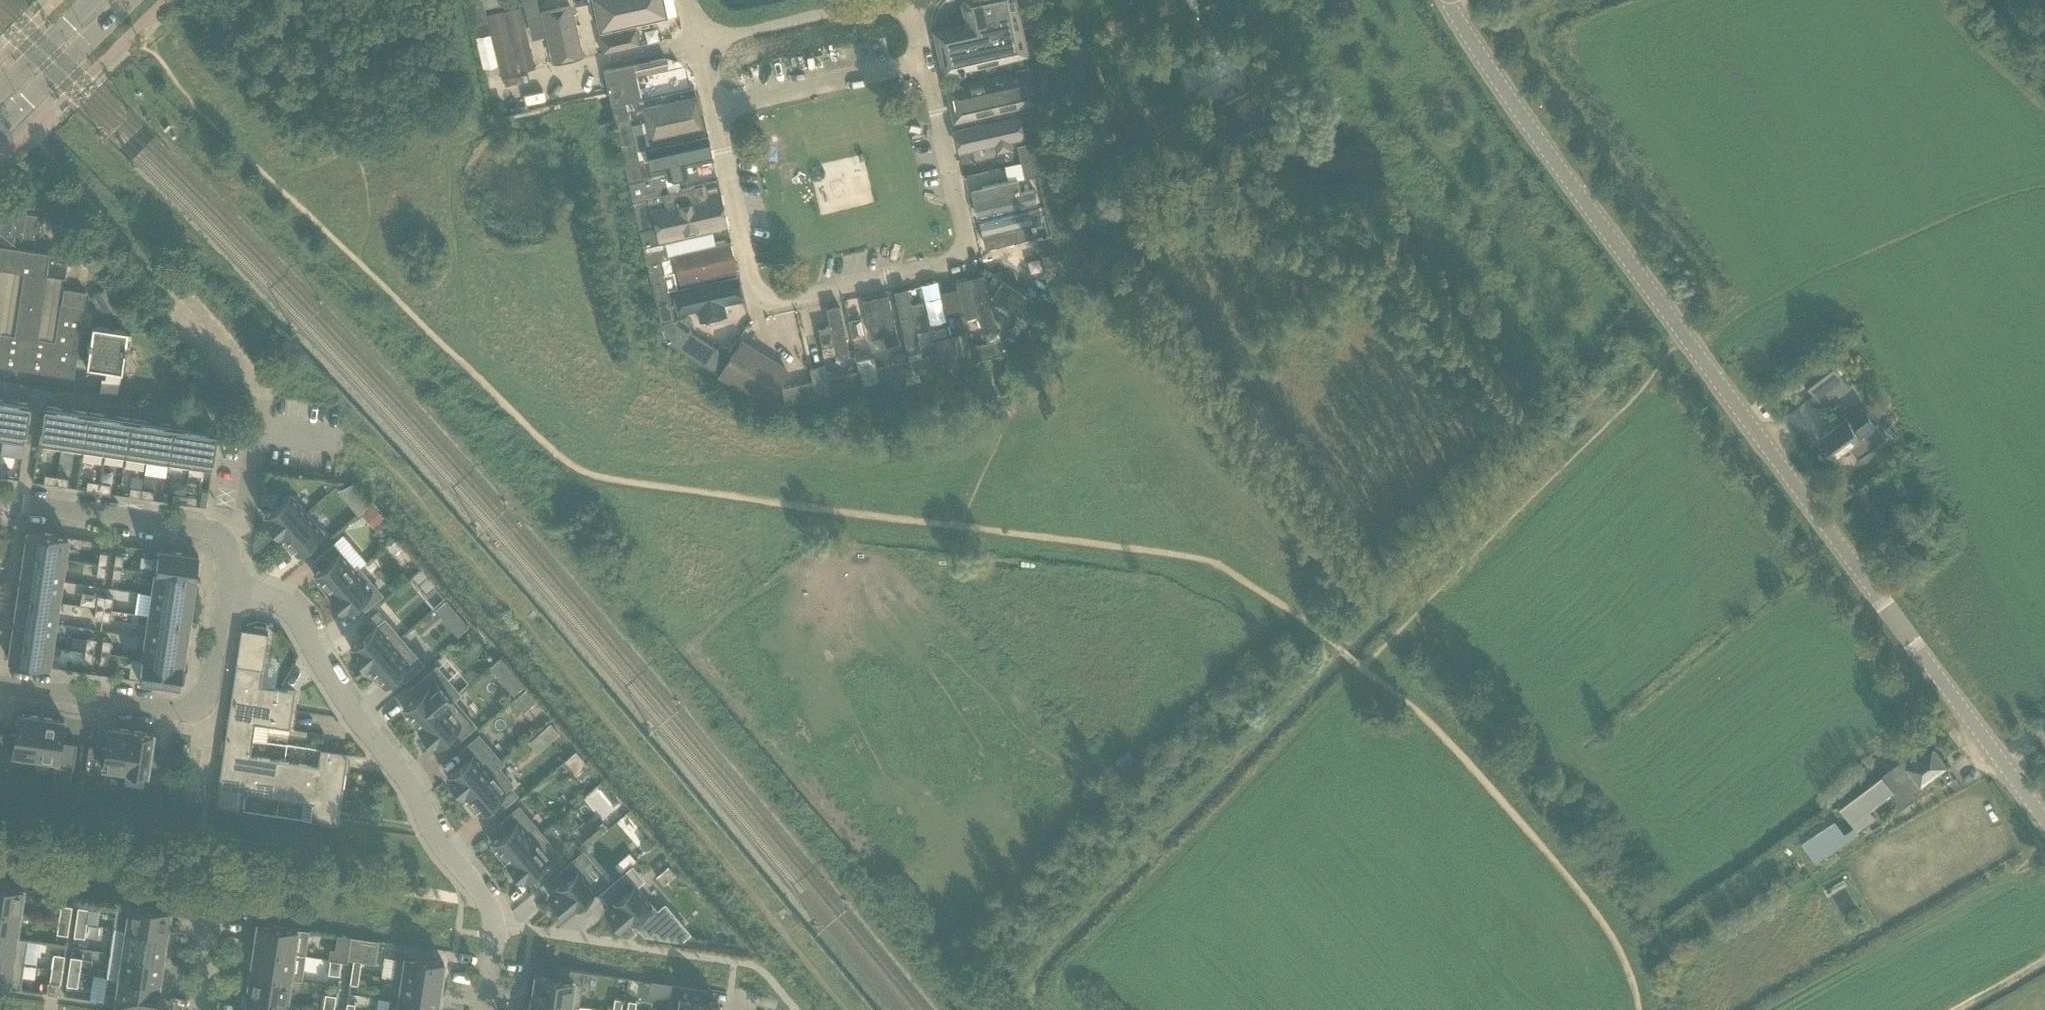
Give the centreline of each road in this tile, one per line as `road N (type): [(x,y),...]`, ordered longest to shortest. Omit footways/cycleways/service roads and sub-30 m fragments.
road 1 (tertiary): [(2044,815),(1466,42),(1445,0)]
road 2 (residential): [(699,42),(761,307),(969,257),(913,0)]
road 3 (residential): [(231,605),(292,614),(340,708),(472,871),(489,904)]
road 4 (residential): [(0,499),(212,531),(232,565),(231,605)]
road 5 (residential): [(215,721),(0,688)]
road 6 (residential): [(885,0),(699,42)]
road 7 (tertiary): [(0,130),(130,0)]
road 8 (track): [(1949,0),(2044,100)]
road 9 (tertiary): [(91,0),(0,91)]

